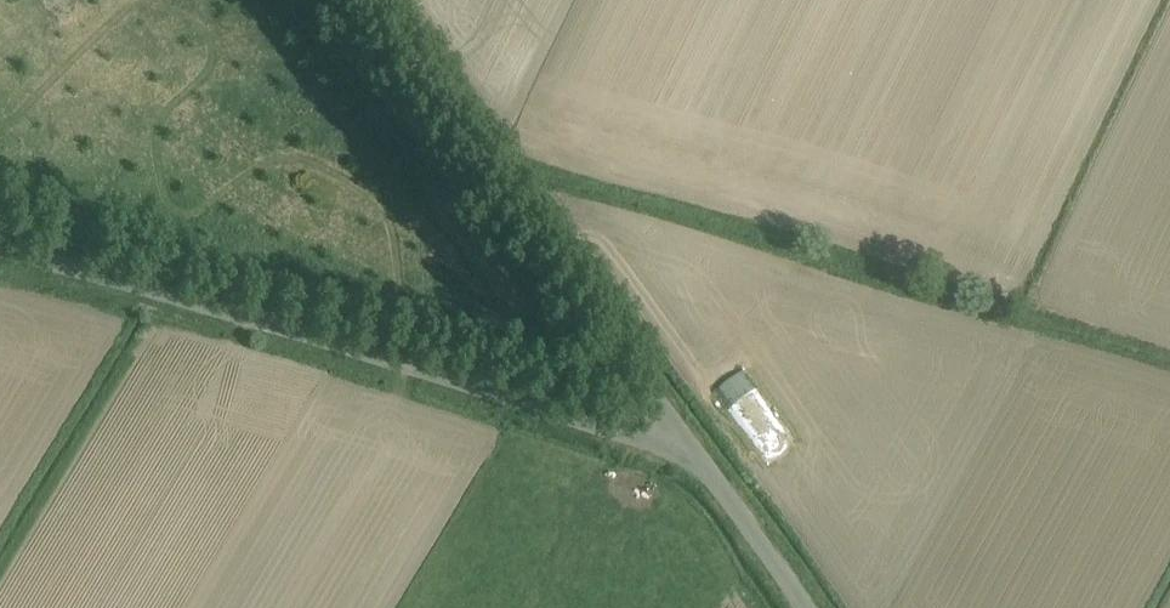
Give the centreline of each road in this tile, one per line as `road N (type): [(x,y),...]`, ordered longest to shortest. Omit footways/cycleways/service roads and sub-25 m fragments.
road 1 (unclassified): [(0,252),(164,294),(704,462)]
road 2 (unclassified): [(704,462),(539,230),(358,0)]
road 3 (unclassified): [(806,607),(704,462)]

